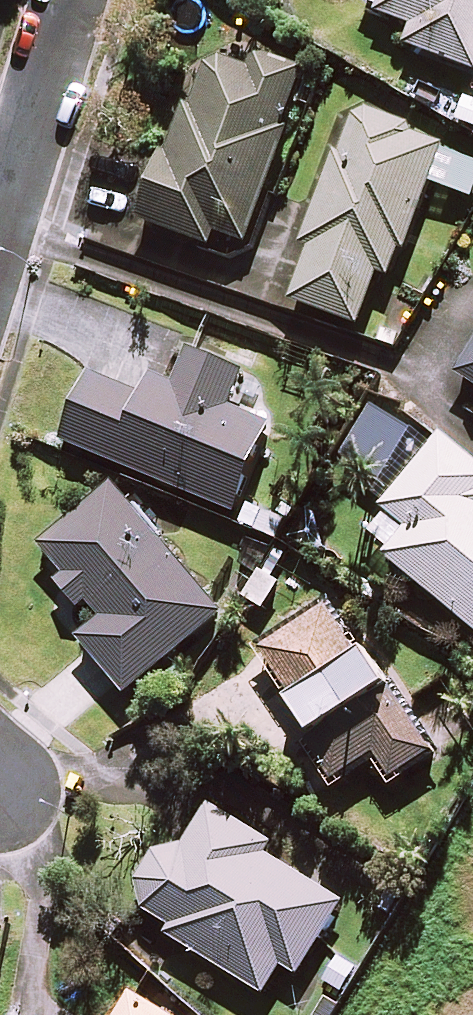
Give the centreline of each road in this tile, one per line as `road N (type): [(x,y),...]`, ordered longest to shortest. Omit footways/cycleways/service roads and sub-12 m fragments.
road 1 (residential): [(0,228),(63,0)]

